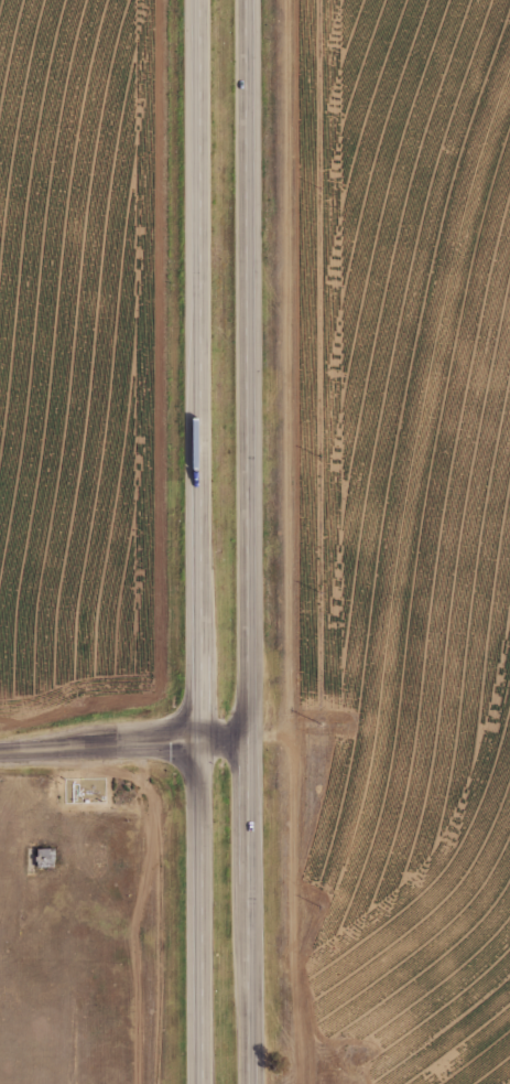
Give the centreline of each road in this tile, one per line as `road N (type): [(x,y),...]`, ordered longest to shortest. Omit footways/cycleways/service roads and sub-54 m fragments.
road 1 (trunk): [(201,0),(195,742)]
road 2 (trunk): [(257,740),(254,0)]
road 3 (trunk): [(255,1083),(257,740)]
road 4 (trunk): [(195,742),(199,1083)]
road 5 (secondary): [(195,742),(0,743)]

